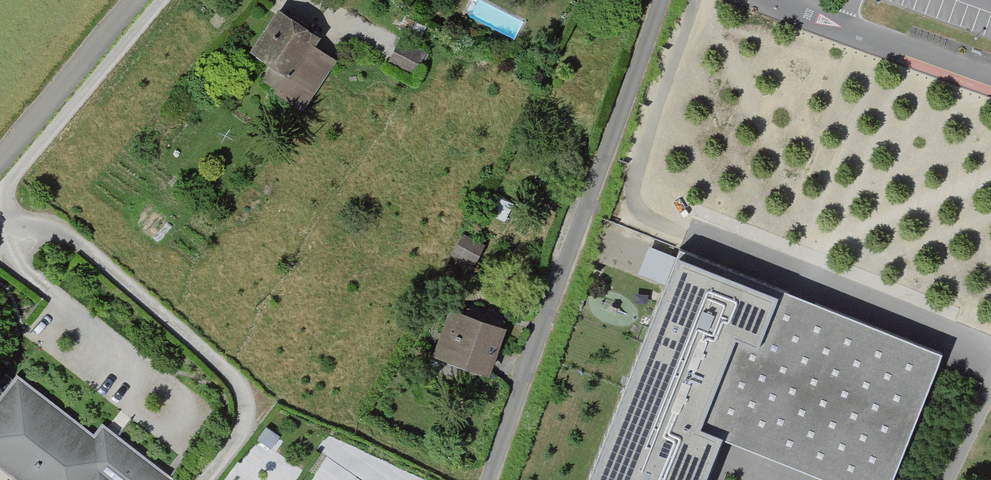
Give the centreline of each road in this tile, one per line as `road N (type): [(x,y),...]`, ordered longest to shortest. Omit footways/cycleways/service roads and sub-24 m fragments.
road 1 (unclassified): [(160,0),(1,190),(10,224),(59,227),(243,391),(248,410),(203,479)]
road 2 (residential): [(487,479),(660,0)]
road 3 (residential): [(774,0),(990,79)]
road 4 (unclassified): [(126,0),(0,153)]

